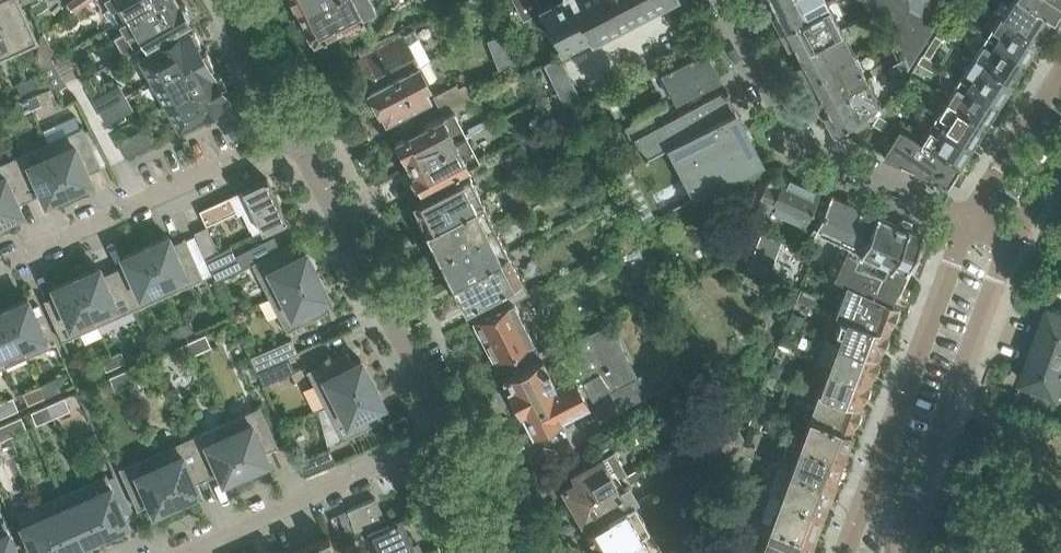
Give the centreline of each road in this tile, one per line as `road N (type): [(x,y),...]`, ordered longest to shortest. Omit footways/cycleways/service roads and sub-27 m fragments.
road 1 (residential): [(971,220),(787,141),(717,0)]
road 2 (residential): [(971,220),(848,552)]
road 3 (residential): [(891,552),(1010,238)]
road 4 (residential): [(448,432),(292,135)]
road 5 (residential): [(0,265),(292,135)]
road 6 (residential): [(179,552),(448,432)]
road 7 (residential): [(1060,80),(971,220)]
road 8 (residential): [(292,135),(223,0)]
road 9 (residential): [(516,552),(448,432)]

